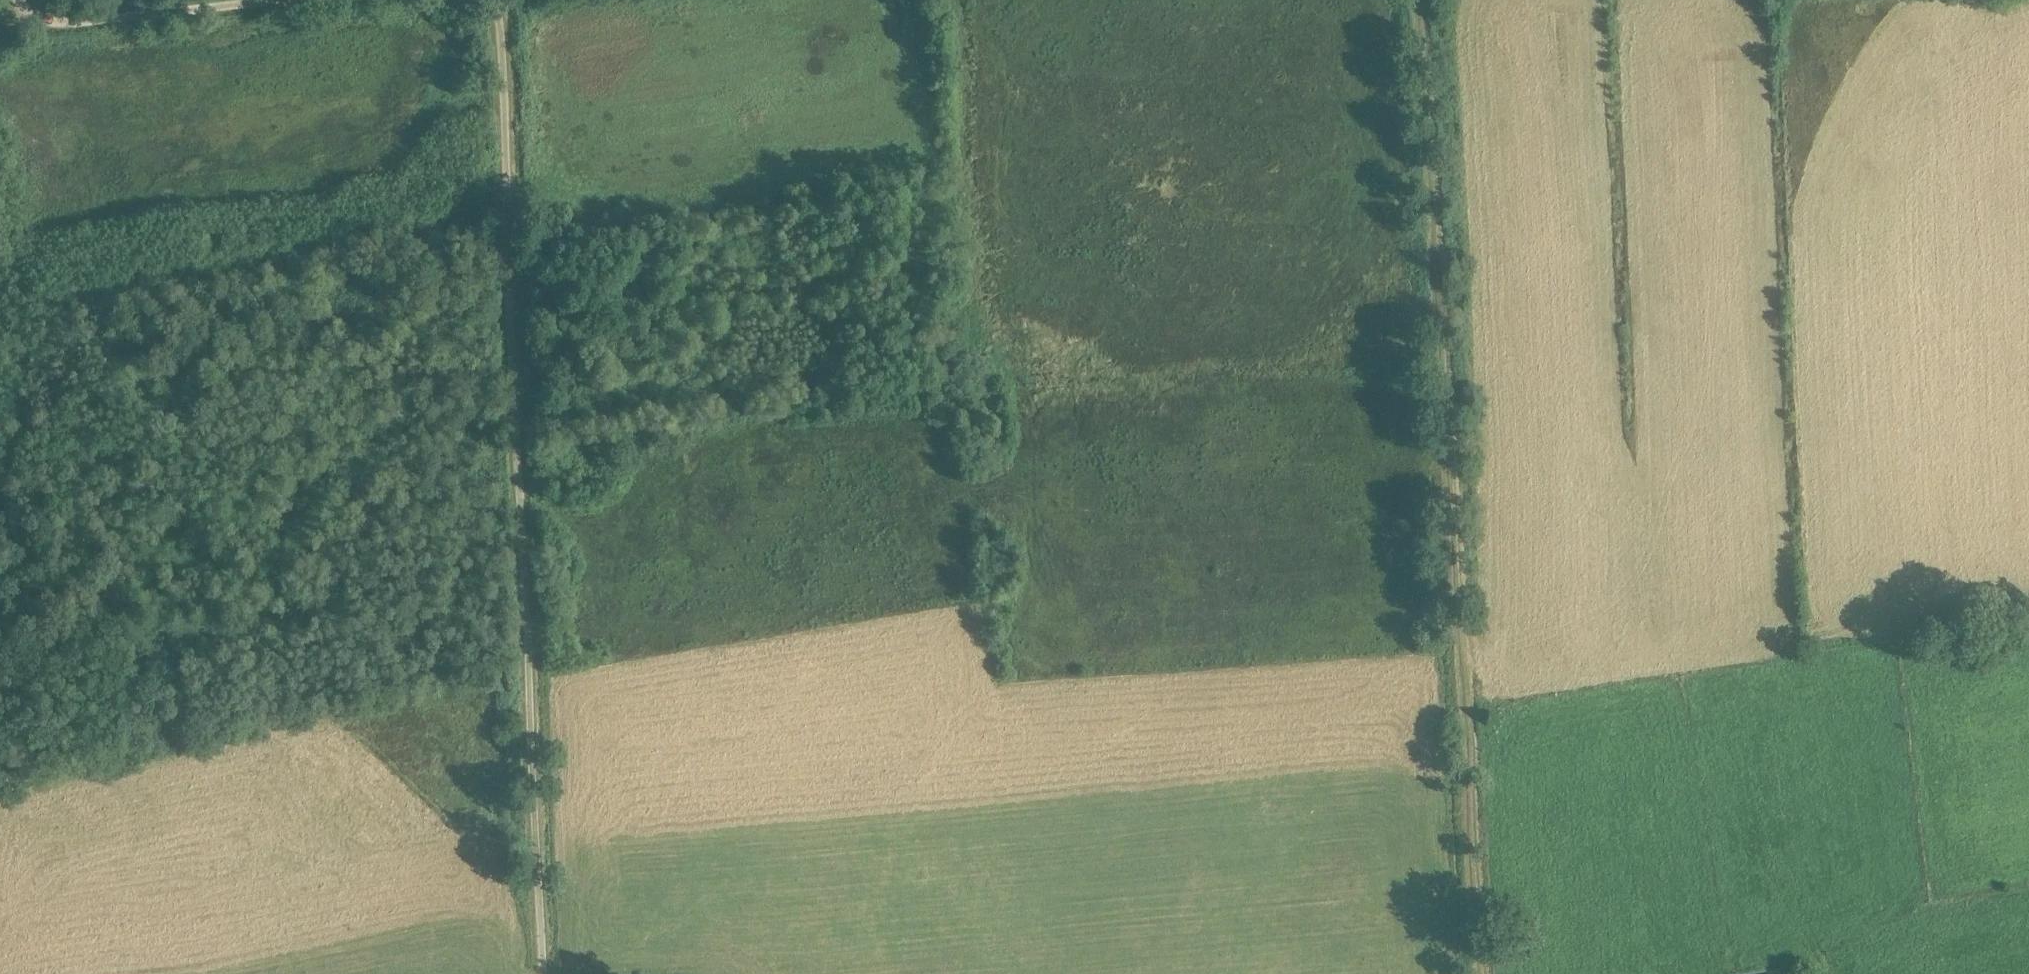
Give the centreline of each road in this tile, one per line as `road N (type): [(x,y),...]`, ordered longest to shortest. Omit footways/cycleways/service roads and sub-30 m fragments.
road 1 (track): [(545,973),(496,0)]
road 2 (track): [(329,0),(91,31),(33,24),(19,0)]

